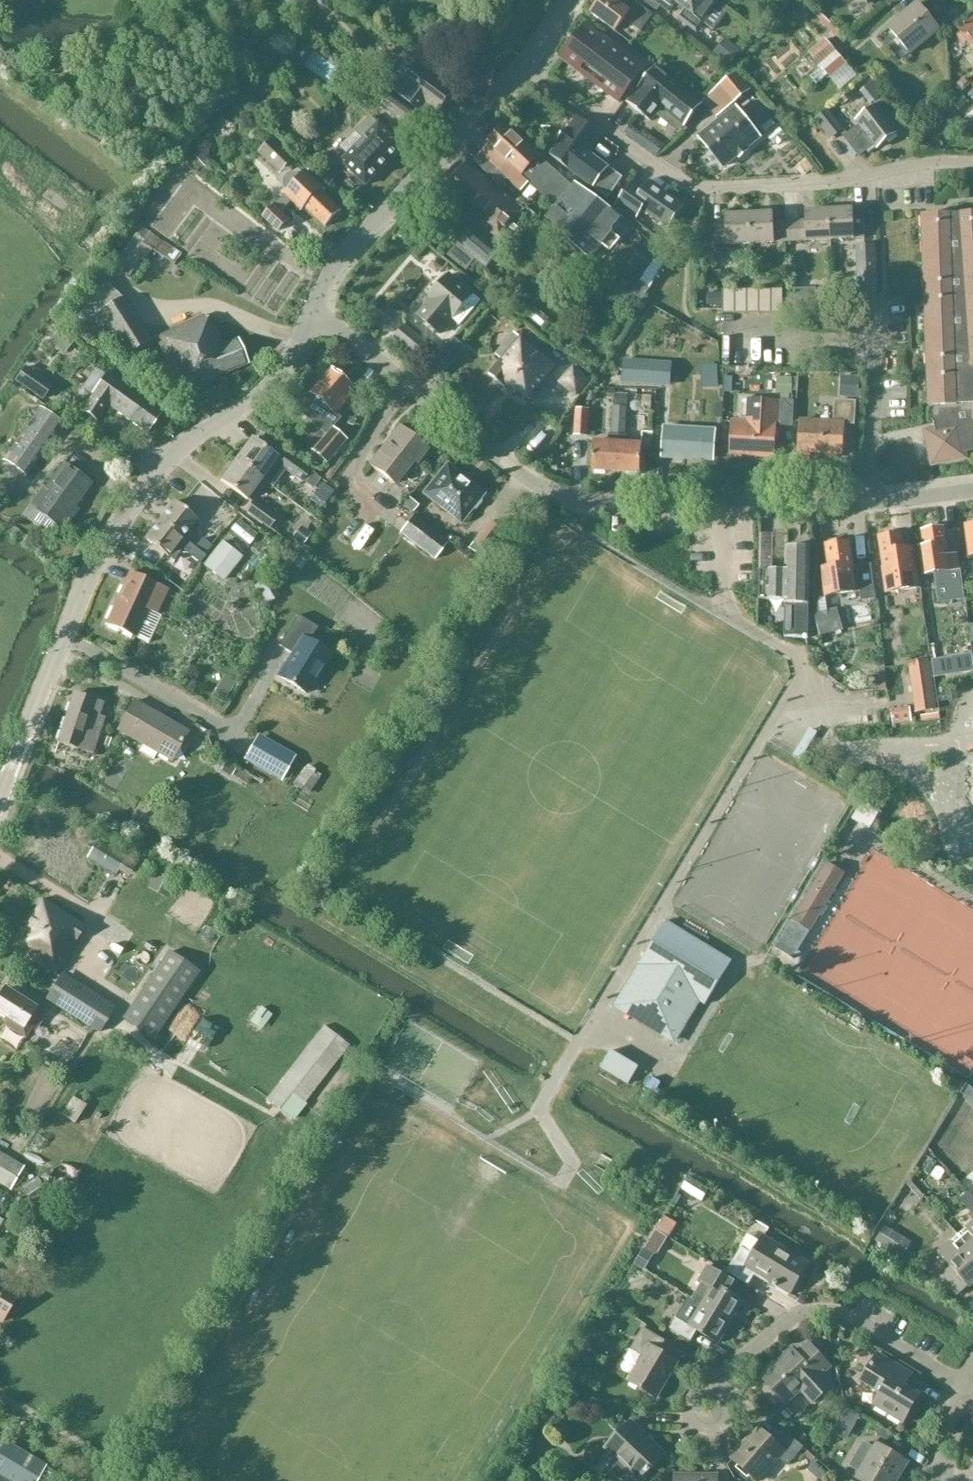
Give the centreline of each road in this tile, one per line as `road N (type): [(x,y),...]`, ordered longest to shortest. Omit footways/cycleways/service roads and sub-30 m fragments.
road 1 (tertiary): [(0,797),(111,536),(171,458),(268,388),(313,310)]
road 2 (residential): [(313,310),(527,482),(607,504),(724,506)]
road 3 (residential): [(878,174),(693,188),(521,71)]
road 4 (residential): [(970,1391),(818,1296),(710,1405)]
road 5 (tertiary): [(313,310),(341,259),(521,71)]
road 6 (residential): [(972,489),(871,505),(724,506)]

